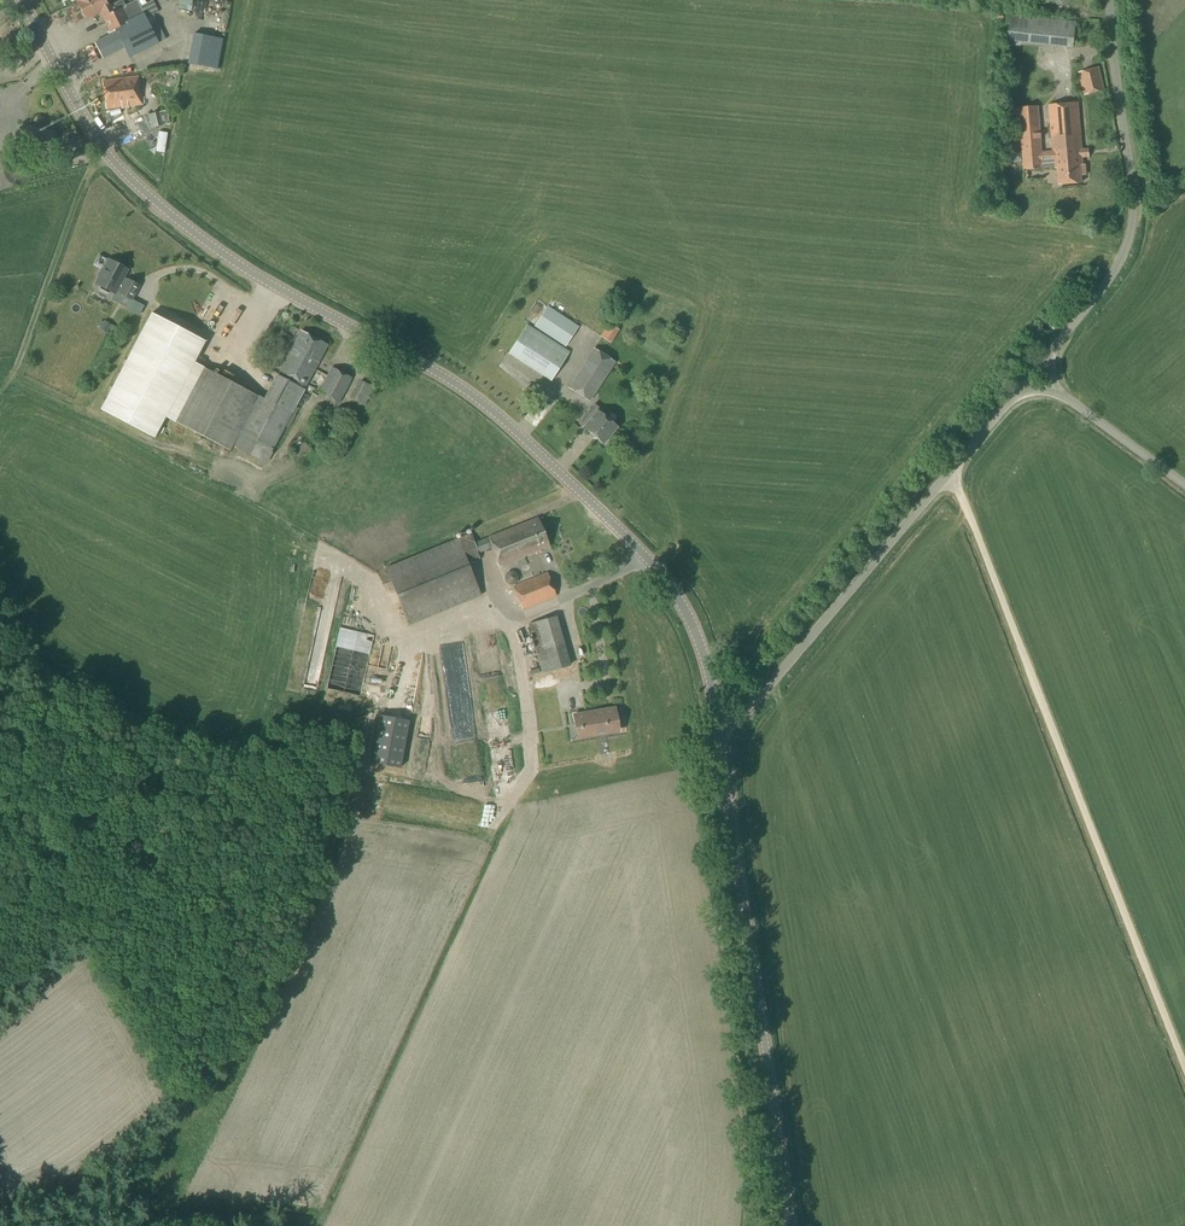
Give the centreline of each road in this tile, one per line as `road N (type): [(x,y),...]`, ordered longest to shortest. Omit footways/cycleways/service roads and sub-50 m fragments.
road 1 (tertiary): [(718,730),(691,622),(650,562),(485,404),(198,239),(131,180),(90,131),(22,0)]
road 2 (track): [(1184,1071),(952,472)]
road 3 (tertiary): [(792,1225),(718,730)]
road 4 (unclassified): [(718,730),(742,715),(1019,392)]
road 5 (unclassified): [(1052,351),(1119,264),(1133,229),(1110,0)]
road 6 (track): [(110,157),(90,180),(17,380),(0,406)]
road 7 (unclassified): [(1184,486),(1058,391)]

